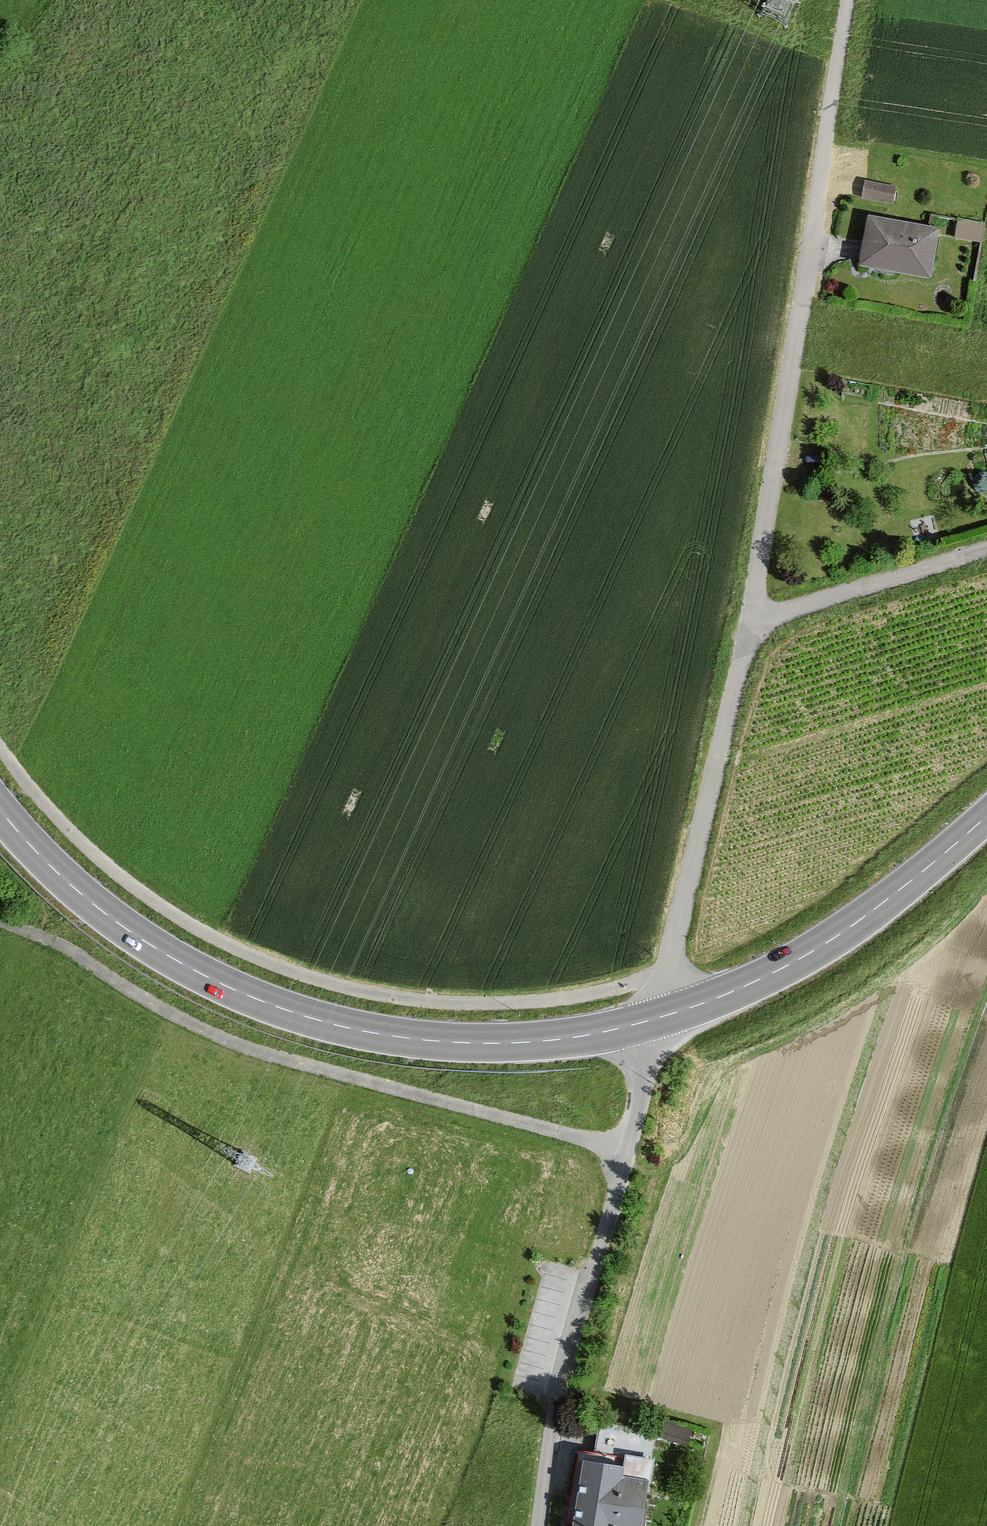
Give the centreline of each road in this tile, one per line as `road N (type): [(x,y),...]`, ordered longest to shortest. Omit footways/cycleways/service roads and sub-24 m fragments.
road 1 (motorway): [(12,1525),(298,834),(437,525),(697,0)]
road 2 (motorway): [(623,0),(377,500),(0,1386)]
road 3 (residential): [(849,0),(744,653),(658,1018)]
road 4 (secondary): [(0,810),(77,890),(150,945),(228,987),(314,1019),(400,1037),(492,1043),(581,1036),(658,1018)]
road 5 (track): [(628,1151),(266,1054),(179,1017),(71,951),(0,920)]
road 6 (unclassified): [(658,1018),(565,1366),(539,1525)]
road 7 (secondary): [(658,1018),(807,955),(986,816)]

